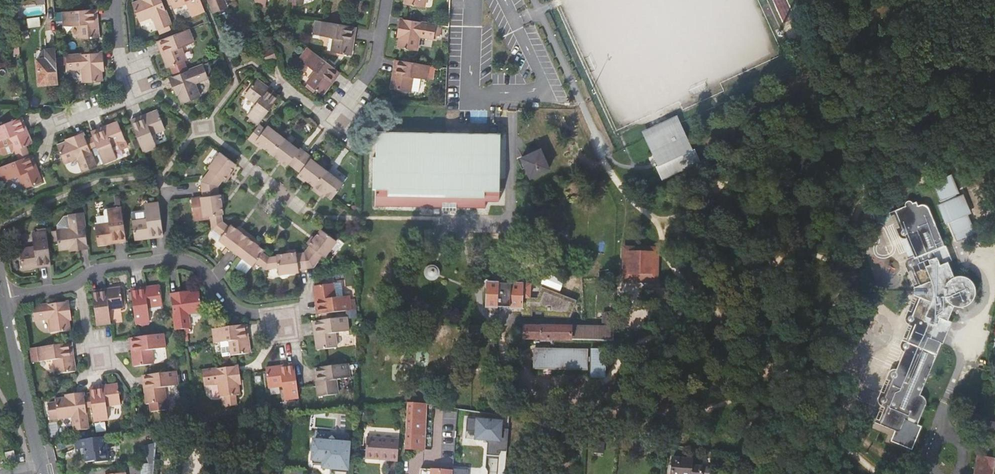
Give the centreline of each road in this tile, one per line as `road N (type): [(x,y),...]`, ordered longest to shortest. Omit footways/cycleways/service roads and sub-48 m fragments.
road 1 (track): [(602,155),(665,244),(679,291),(881,473)]
road 2 (track): [(874,279),(838,262),(643,212)]
road 3 (residential): [(0,288),(42,473)]
road 4 (residential): [(56,127),(134,95),(120,0)]
road 5 (track): [(502,337),(540,403),(534,473)]

